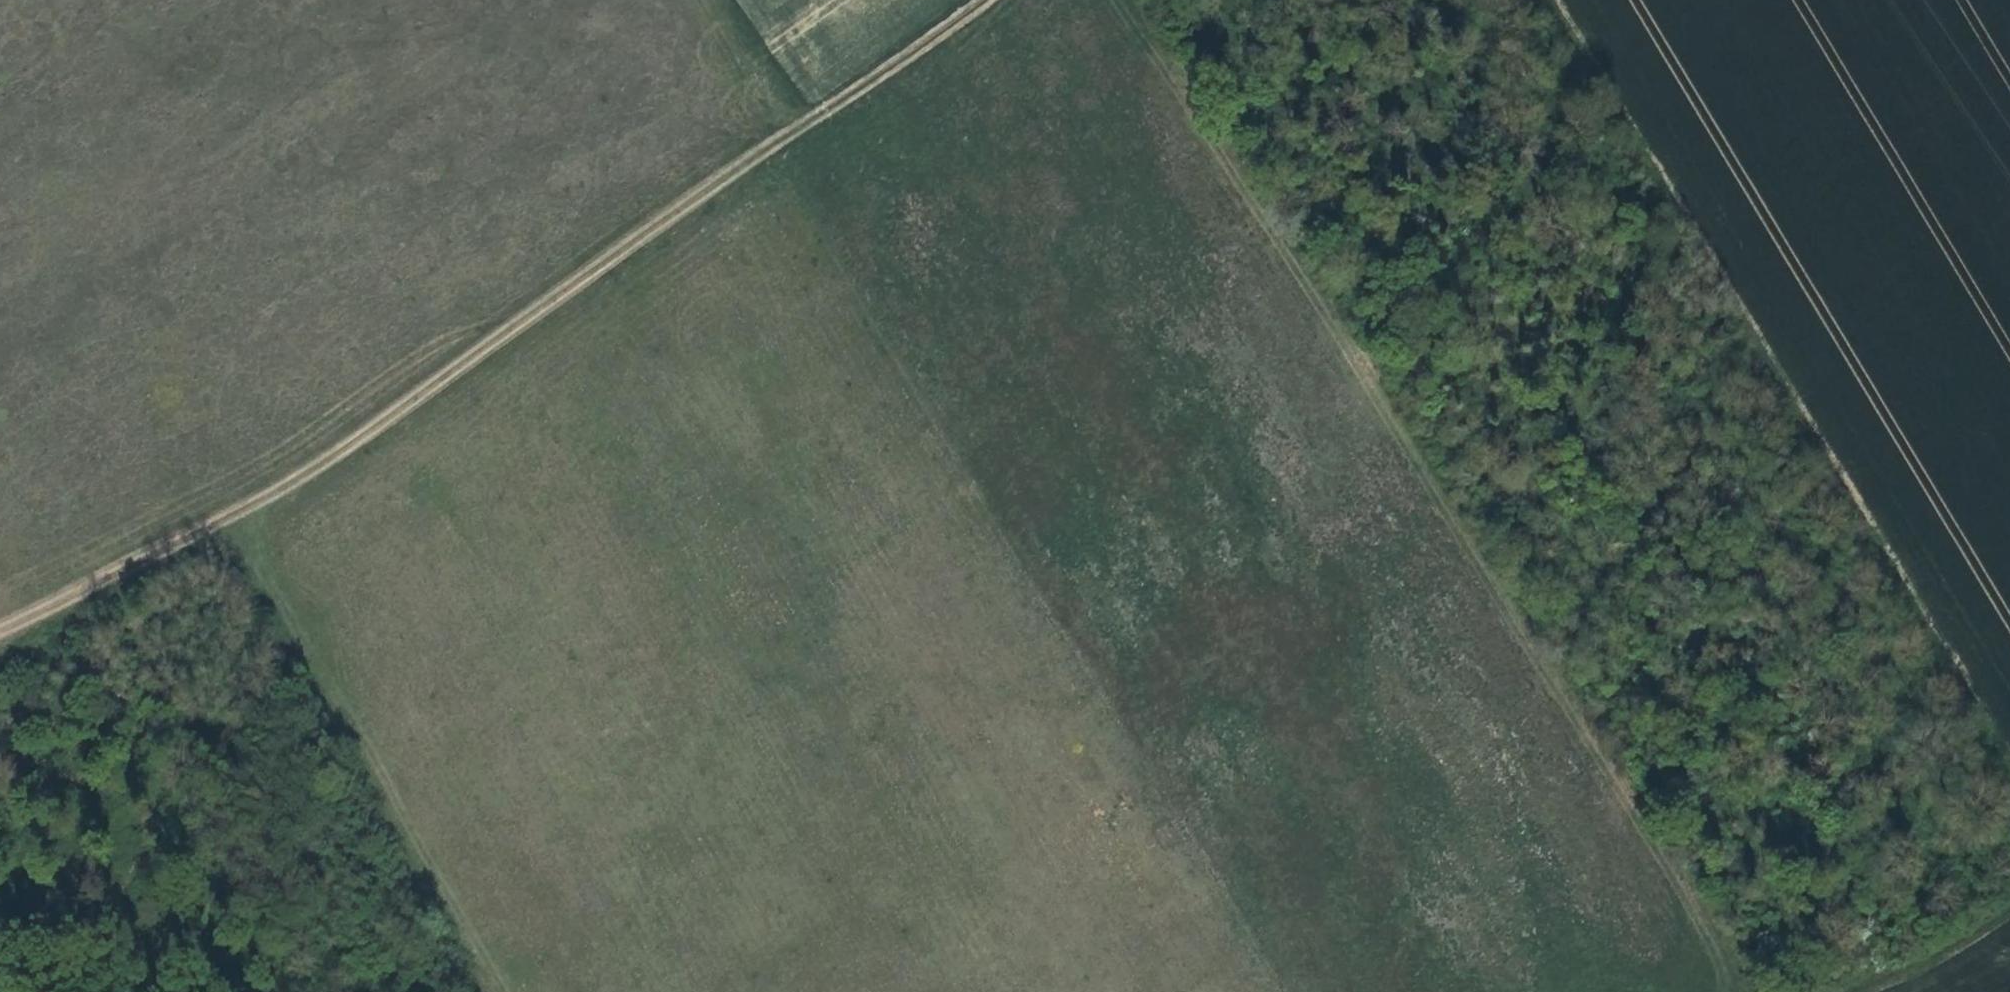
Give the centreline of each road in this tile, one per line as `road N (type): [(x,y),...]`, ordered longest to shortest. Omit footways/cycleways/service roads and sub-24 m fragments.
road 1 (track): [(2009,756),(1567,0)]

